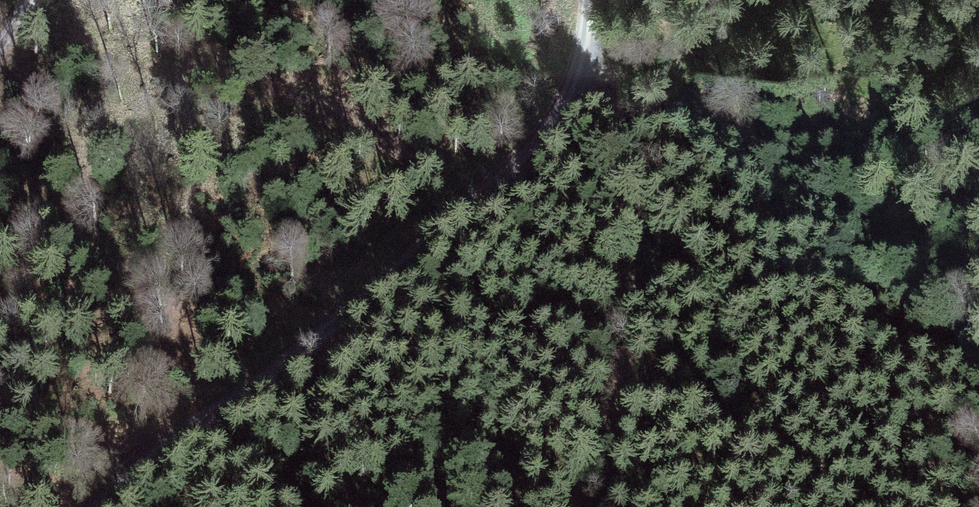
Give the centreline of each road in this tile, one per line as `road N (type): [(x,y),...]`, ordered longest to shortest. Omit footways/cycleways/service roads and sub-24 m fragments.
road 1 (track): [(588,0),(576,84),(545,138),(308,362),(125,460),(84,506)]
road 2 (track): [(576,84),(627,127),(649,178),(633,325),(582,506)]
road 3 (track): [(308,506),(320,419),(308,362)]

